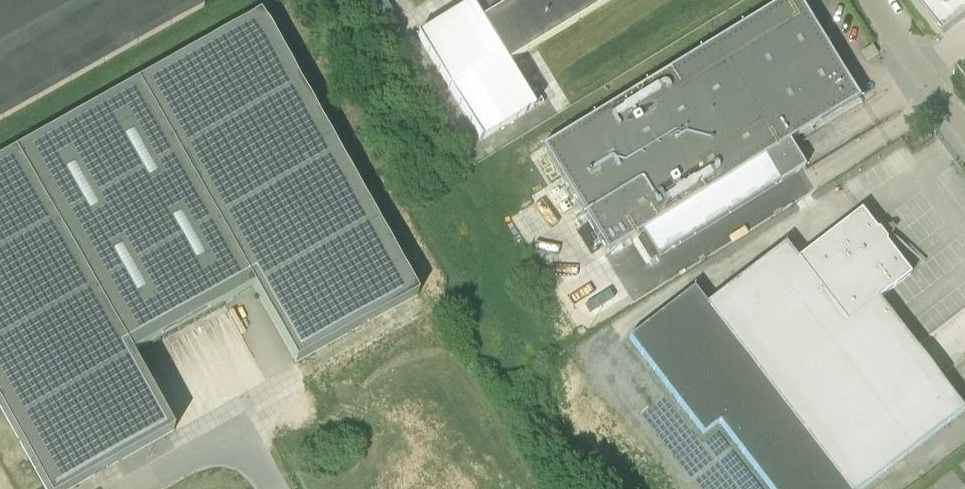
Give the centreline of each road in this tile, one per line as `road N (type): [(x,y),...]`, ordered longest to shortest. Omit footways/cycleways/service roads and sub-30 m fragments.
road 1 (unclassified): [(964,128),(879,0)]

